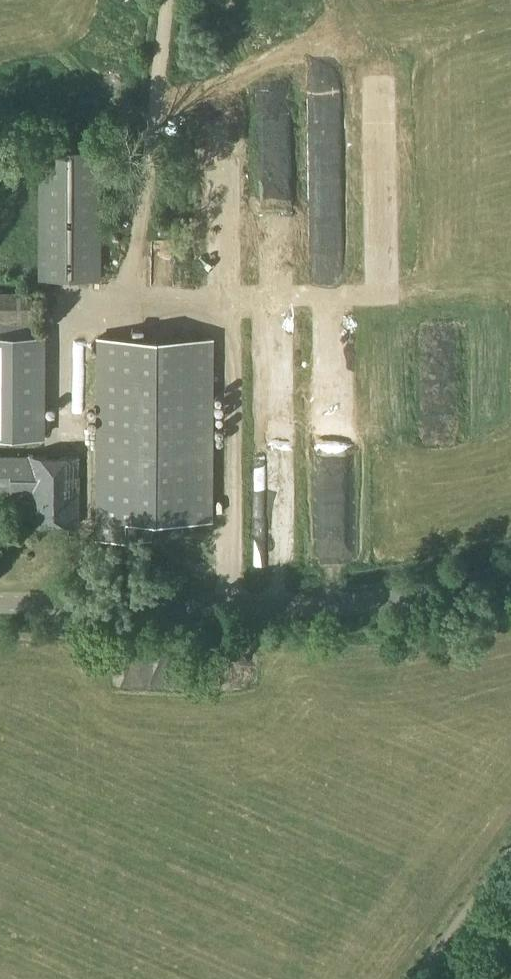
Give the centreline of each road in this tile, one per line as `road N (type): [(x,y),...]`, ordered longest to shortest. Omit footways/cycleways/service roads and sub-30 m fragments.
road 1 (unclassified): [(0,605),(388,602),(510,576)]
road 2 (unclassified): [(417,978),(510,858)]

